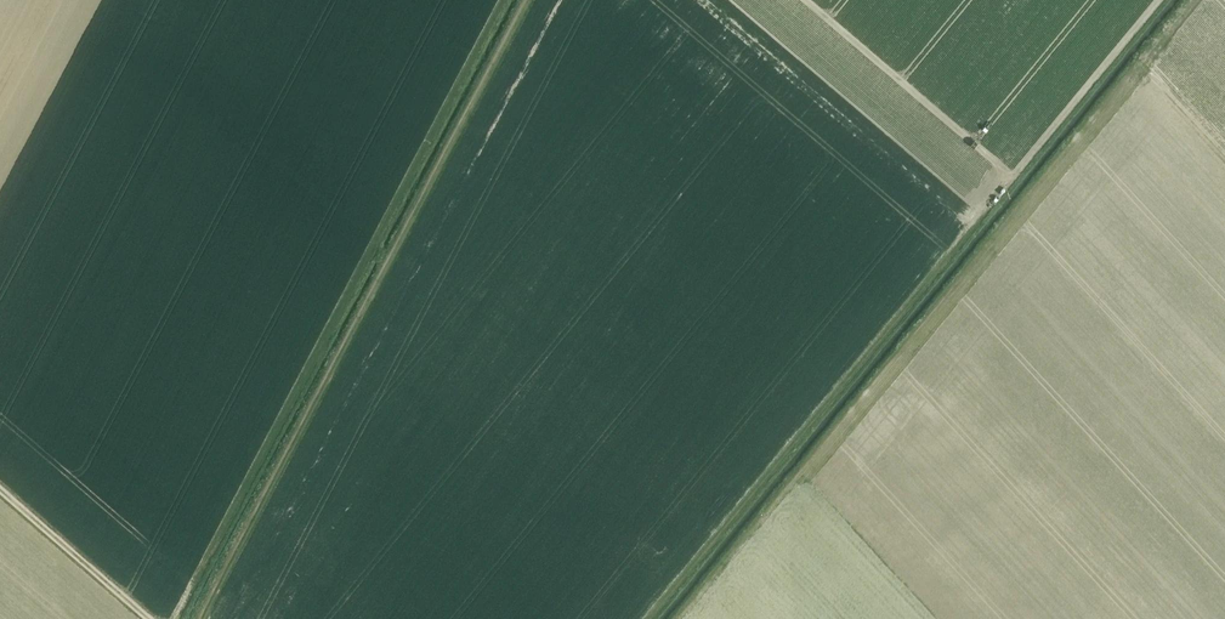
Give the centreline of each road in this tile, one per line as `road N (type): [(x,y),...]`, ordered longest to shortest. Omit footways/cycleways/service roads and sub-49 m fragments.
road 1 (track): [(201,618),(524,0)]
road 2 (track): [(0,489),(151,618)]

